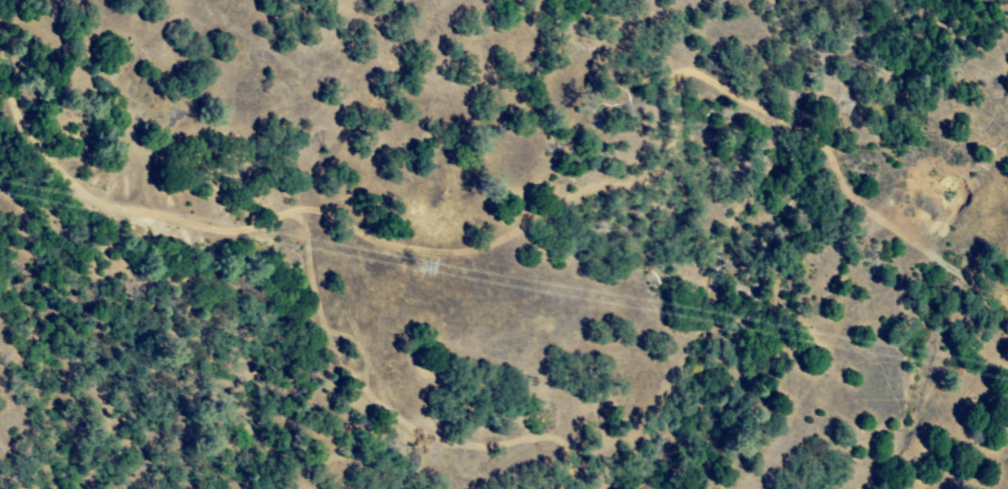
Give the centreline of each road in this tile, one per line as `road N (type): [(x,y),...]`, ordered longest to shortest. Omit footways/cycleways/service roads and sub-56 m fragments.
road 1 (residential): [(1007,309),(902,243),(775,110),(706,76),(687,73),(675,83),(670,163),(615,192),(558,204),(377,193),(236,232),(90,201),(0,129)]

